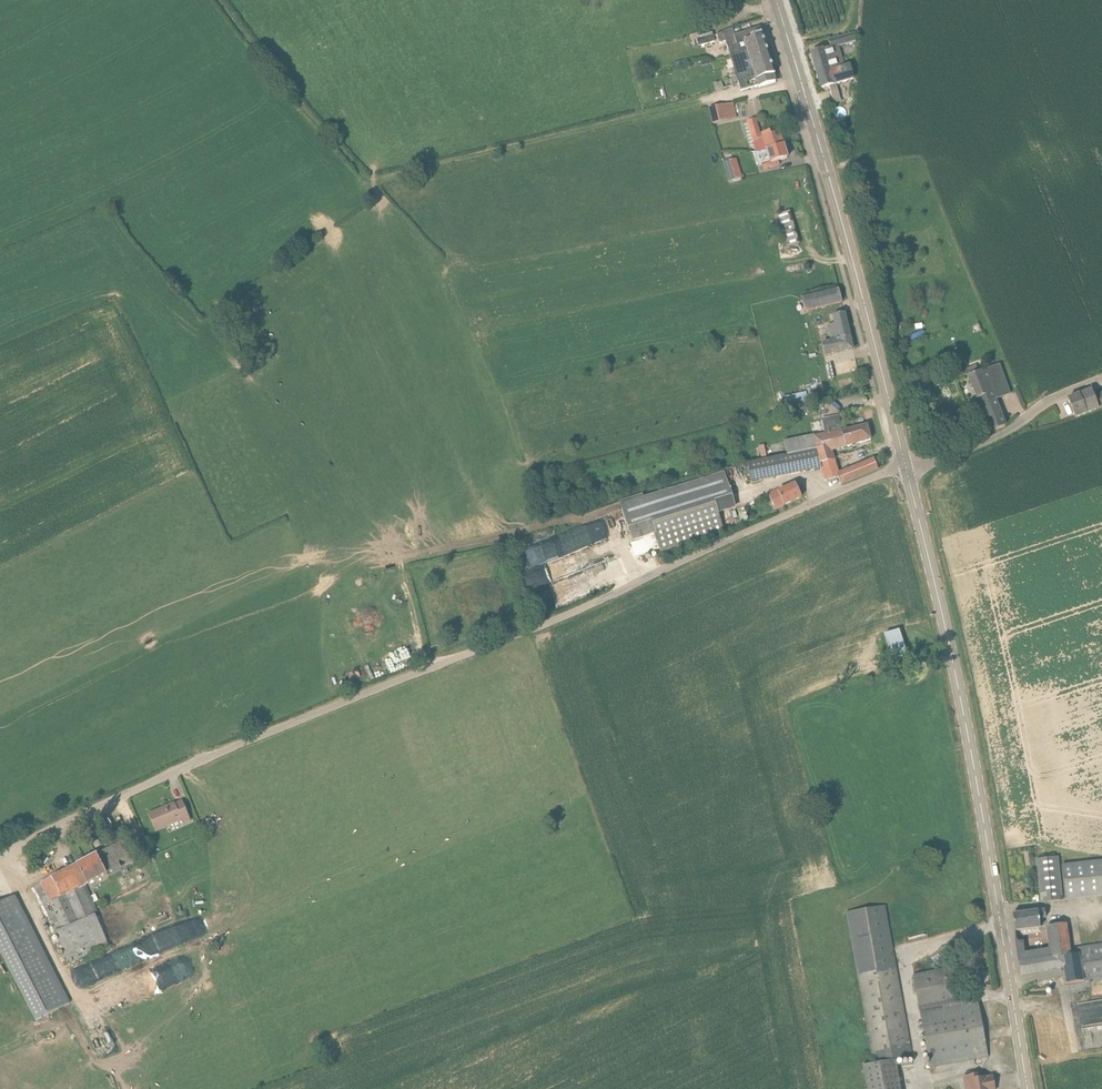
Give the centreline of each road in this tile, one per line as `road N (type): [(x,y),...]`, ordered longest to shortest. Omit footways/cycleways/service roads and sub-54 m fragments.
road 1 (unclassified): [(0,855),(253,736),(542,626),(906,467)]
road 2 (track): [(220,0),(312,118),(374,180),(788,86)]
road 3 (secondary): [(906,467),(971,754),(1027,1088)]
road 4 (secondary): [(906,467),(775,0)]
road 5 (unclassified): [(906,467),(993,438),(1101,377)]

